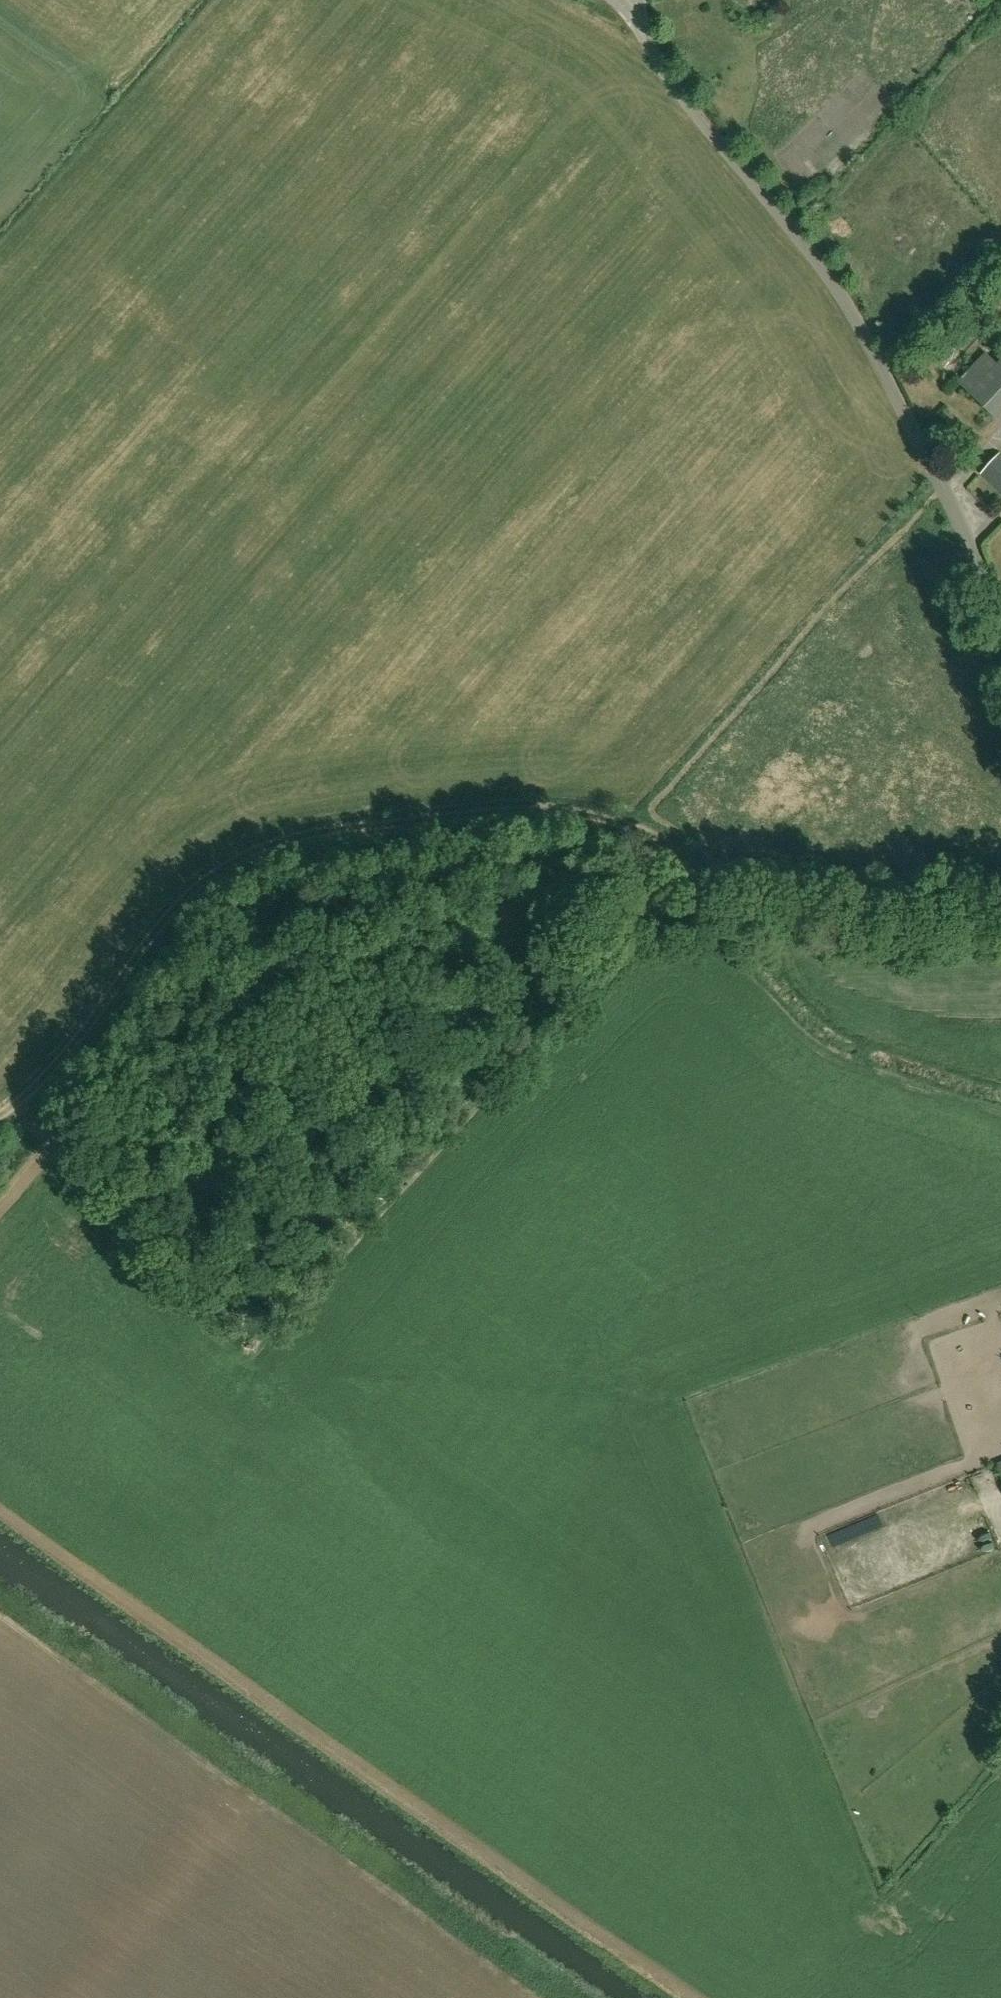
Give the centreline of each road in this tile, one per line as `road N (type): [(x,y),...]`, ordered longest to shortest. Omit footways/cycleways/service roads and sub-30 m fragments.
road 1 (unclassified): [(1000,606),(870,319),(677,76),(657,34)]

